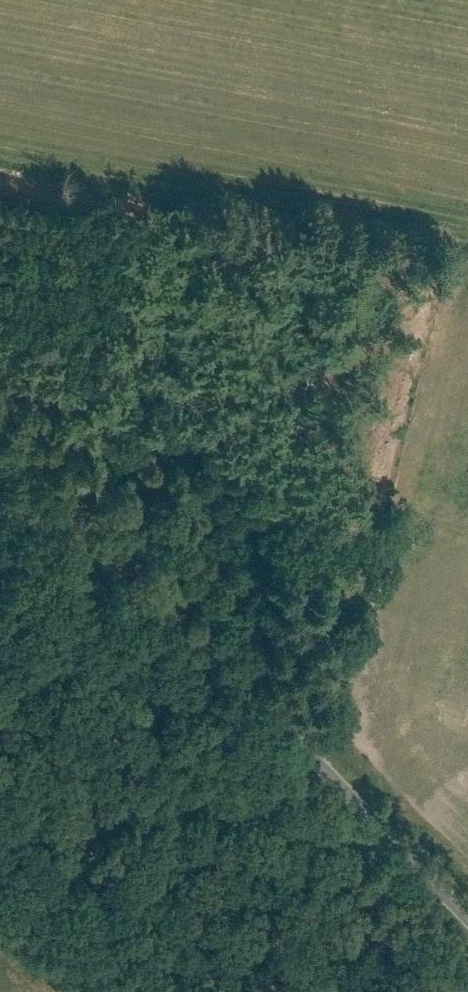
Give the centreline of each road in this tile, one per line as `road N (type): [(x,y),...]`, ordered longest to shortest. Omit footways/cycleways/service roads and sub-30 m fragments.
road 1 (unclassified): [(467,911),(0,433)]

